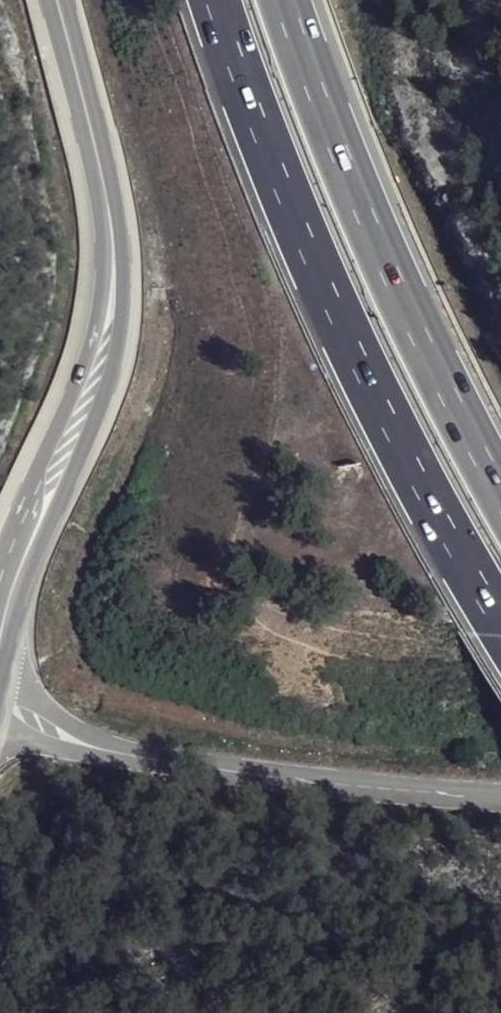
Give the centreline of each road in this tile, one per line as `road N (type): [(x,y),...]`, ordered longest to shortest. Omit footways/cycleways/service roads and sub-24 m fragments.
road 1 (motorway): [(219,0),(281,184),(428,492),(500,616)]
road 2 (secondary): [(0,619),(70,462),(106,335),(112,252),(65,0)]
road 3 (motorway): [(500,491),(343,158),(289,0)]
road 4 (tertiary): [(0,684),(38,697),(101,741),(180,761),(500,790)]

